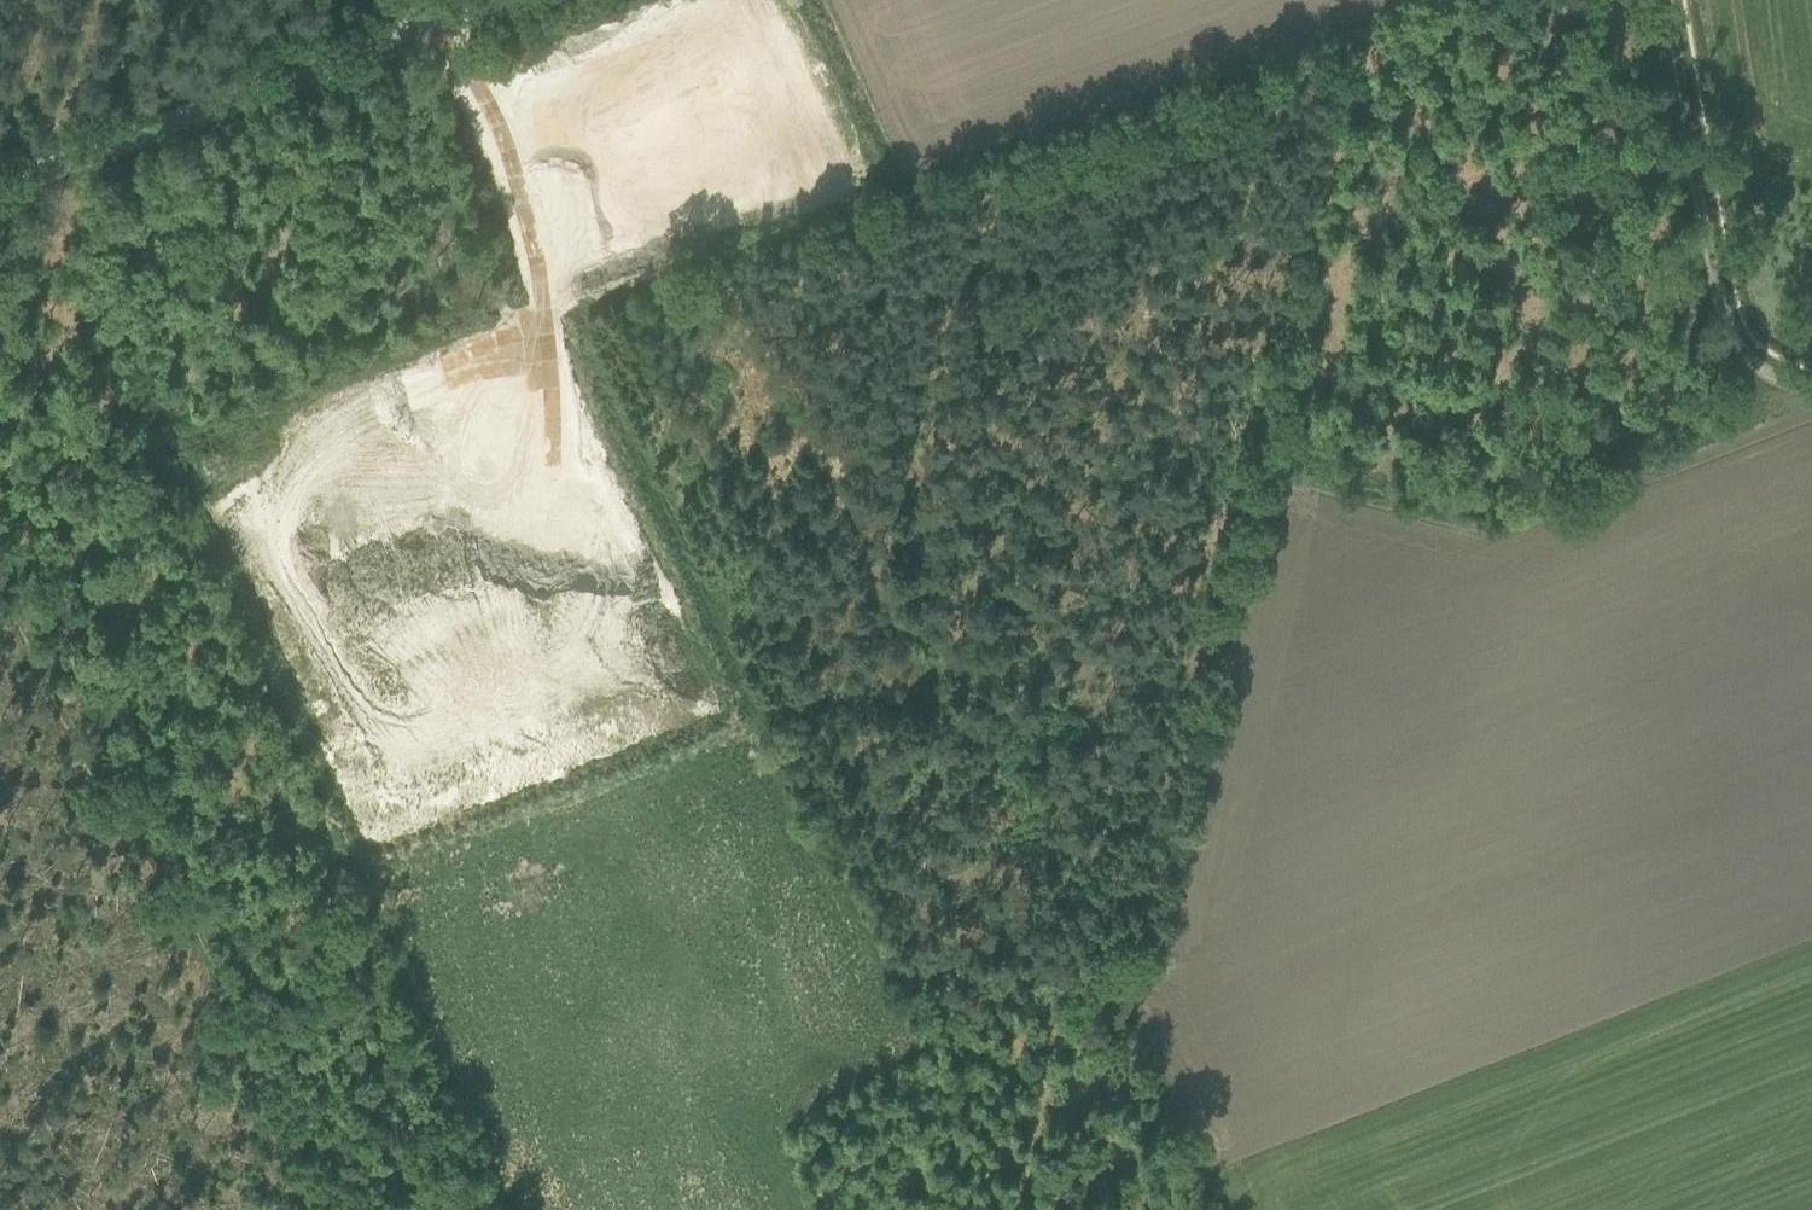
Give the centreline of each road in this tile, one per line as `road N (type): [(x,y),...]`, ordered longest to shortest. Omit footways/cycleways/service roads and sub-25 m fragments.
road 1 (unclassified): [(0,185),(511,0)]
road 2 (track): [(1811,387),(1764,373),(1724,319),(1667,0)]

